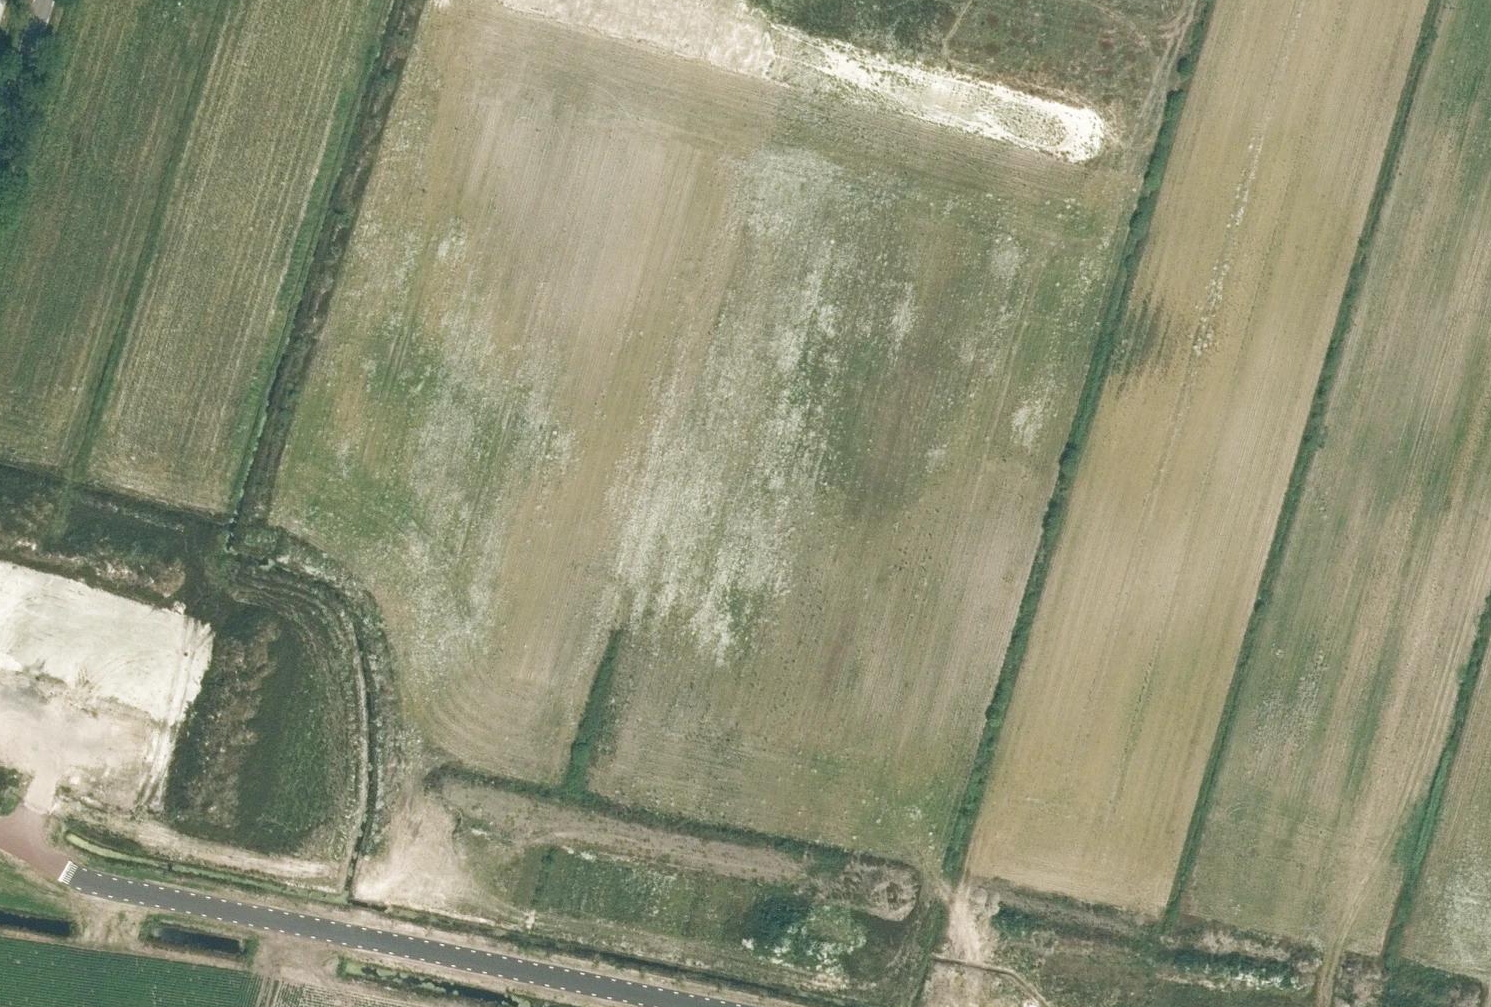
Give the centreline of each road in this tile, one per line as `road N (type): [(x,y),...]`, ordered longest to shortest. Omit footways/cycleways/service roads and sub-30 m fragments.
road 1 (unclassified): [(0,834),(122,891),(697,1006)]
road 2 (tertiary): [(0,136),(42,0)]

